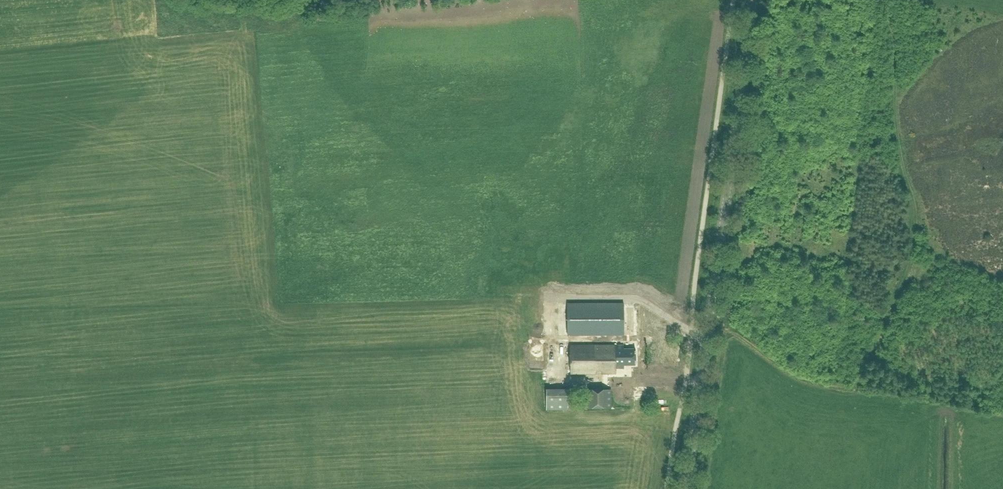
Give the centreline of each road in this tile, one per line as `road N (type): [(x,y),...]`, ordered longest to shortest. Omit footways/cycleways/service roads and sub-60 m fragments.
road 1 (tertiary): [(686,488),(753,0)]

